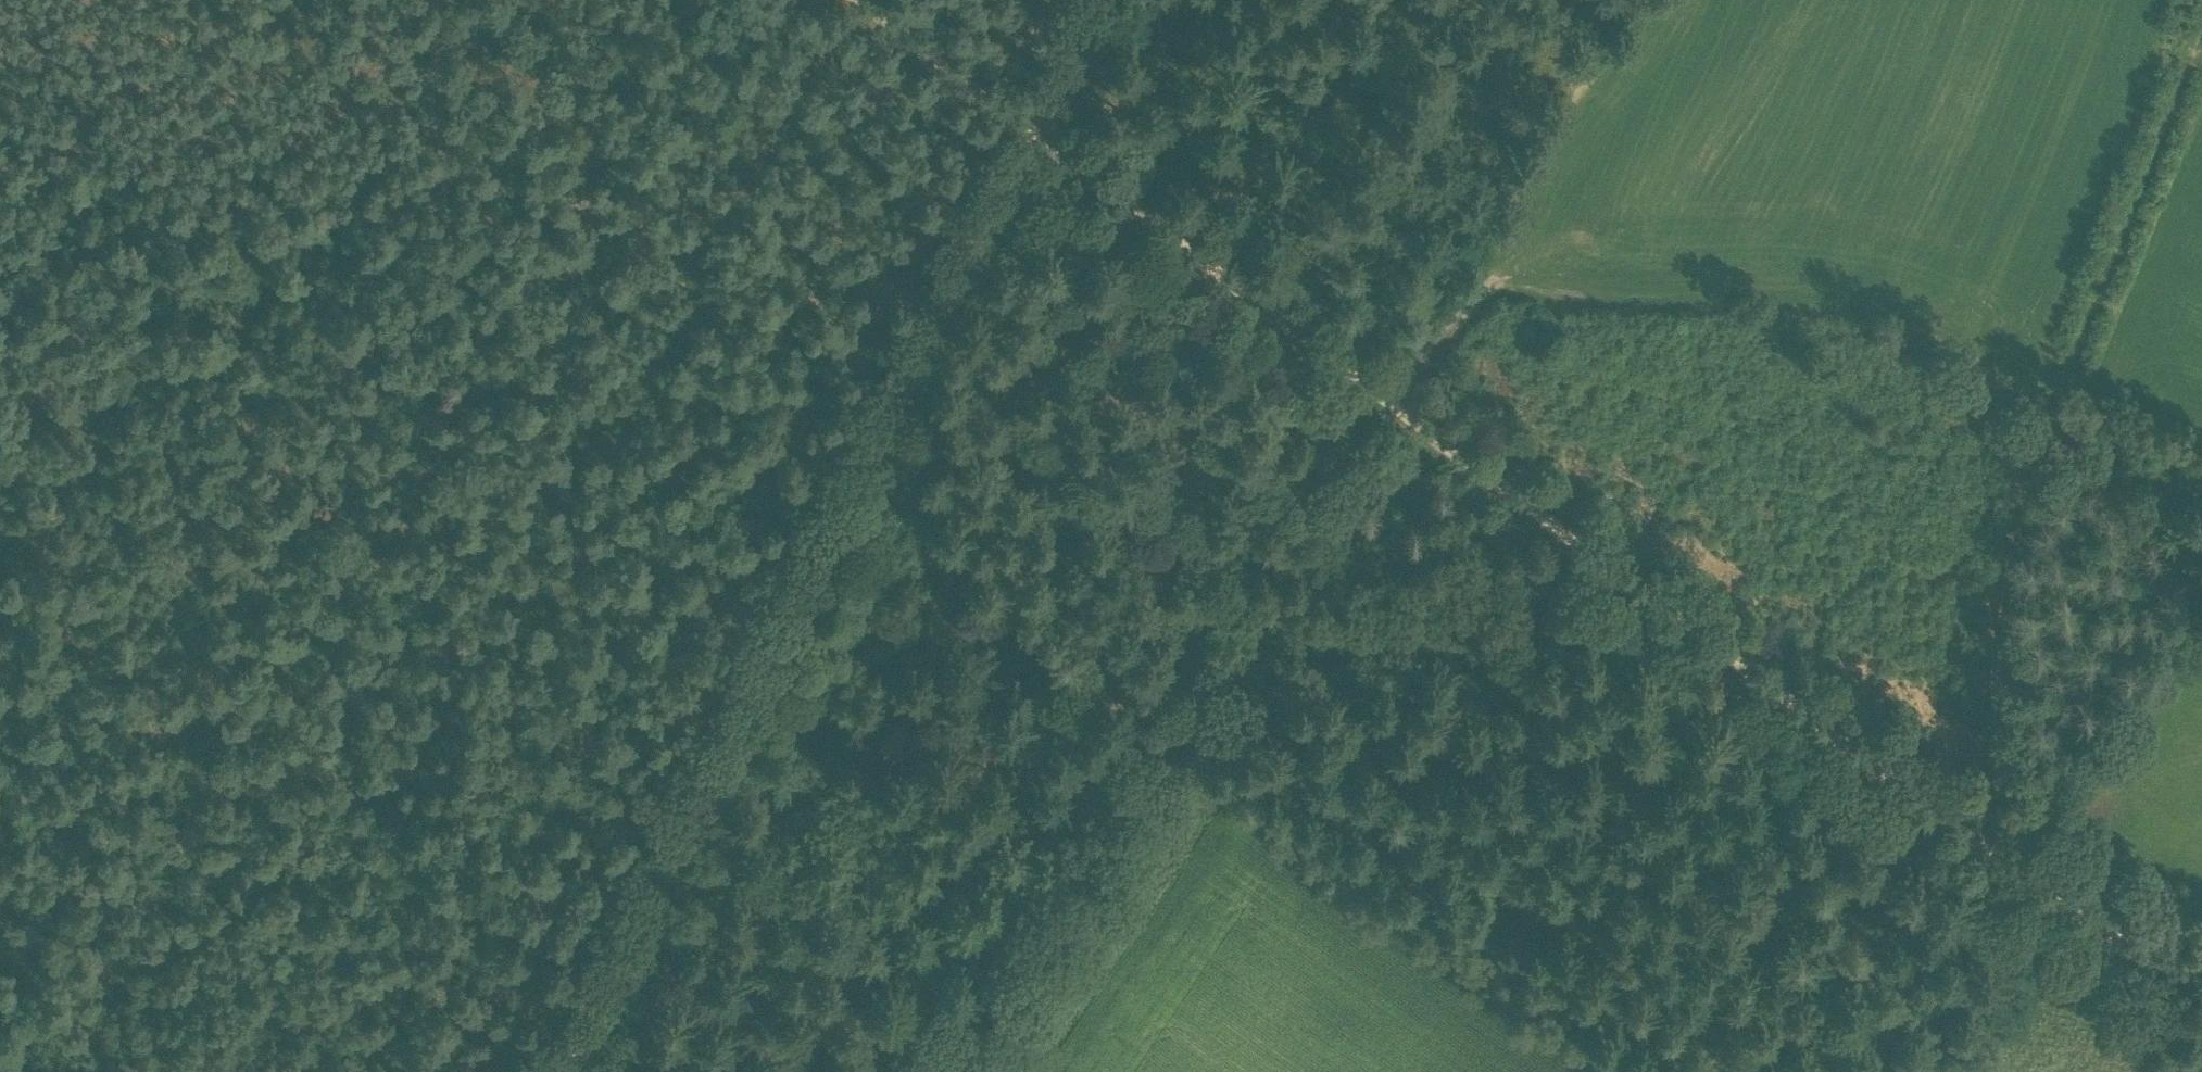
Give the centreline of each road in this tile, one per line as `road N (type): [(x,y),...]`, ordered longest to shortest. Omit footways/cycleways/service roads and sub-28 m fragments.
road 1 (track): [(2201,969),(2130,944),(1994,853),(1039,141)]
road 2 (track): [(559,1071),(1025,129)]
road 3 (track): [(2056,422),(2004,625),(1994,853),(2044,815),(2124,801)]
road 4 (track): [(1025,129),(855,0)]
road 5 (track): [(1025,129),(1092,0)]

